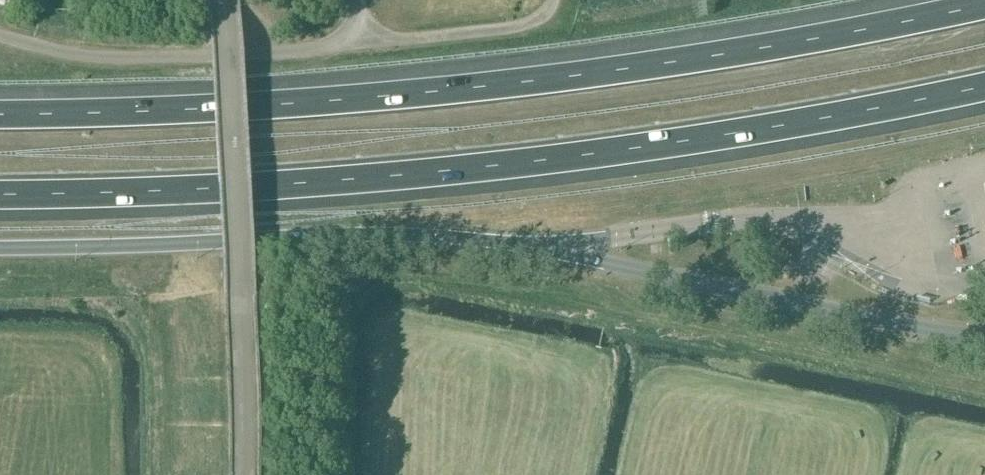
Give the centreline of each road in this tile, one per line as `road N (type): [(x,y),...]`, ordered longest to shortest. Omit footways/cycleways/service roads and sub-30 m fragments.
road 1 (motorway): [(0,196),(349,180),(690,147),(984,86)]
road 2 (motorway): [(984,3),(712,58),(535,81),(157,111),(0,114)]
road 3 (motorway): [(0,249),(335,235),(510,245)]
road 4 (unclassified): [(245,474),(224,0)]
road 5 (unclassified): [(362,44),(117,58),(0,37)]

